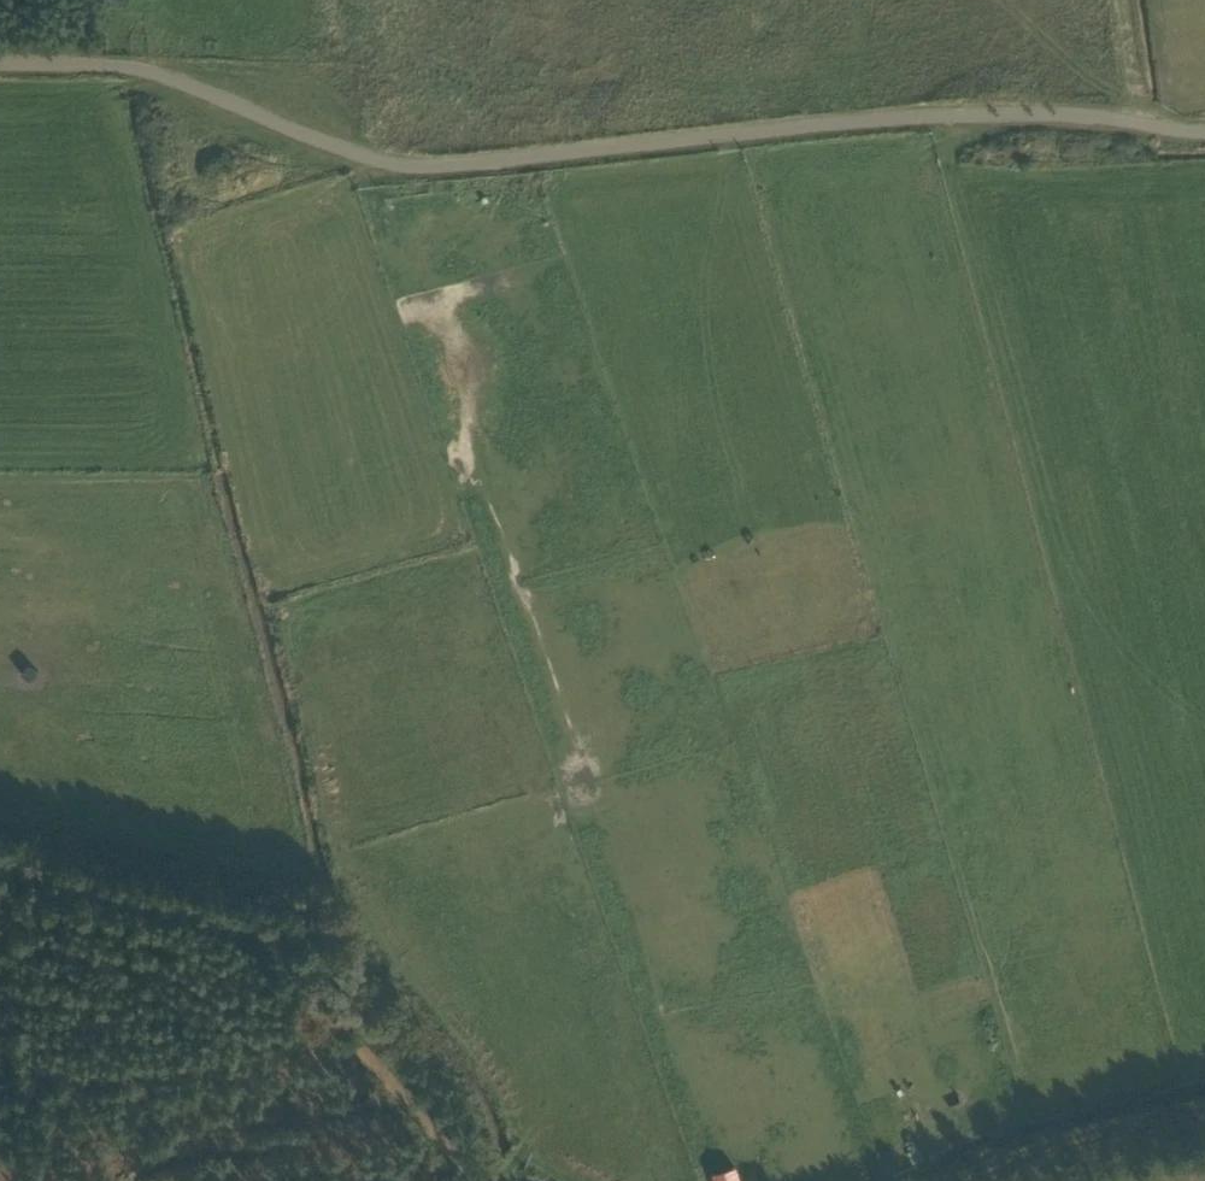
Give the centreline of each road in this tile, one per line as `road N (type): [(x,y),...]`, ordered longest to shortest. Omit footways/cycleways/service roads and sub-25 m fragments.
road 1 (track): [(957,1180),(1073,1141),(1204,1111)]
road 2 (track): [(1148,126),(1129,0)]

